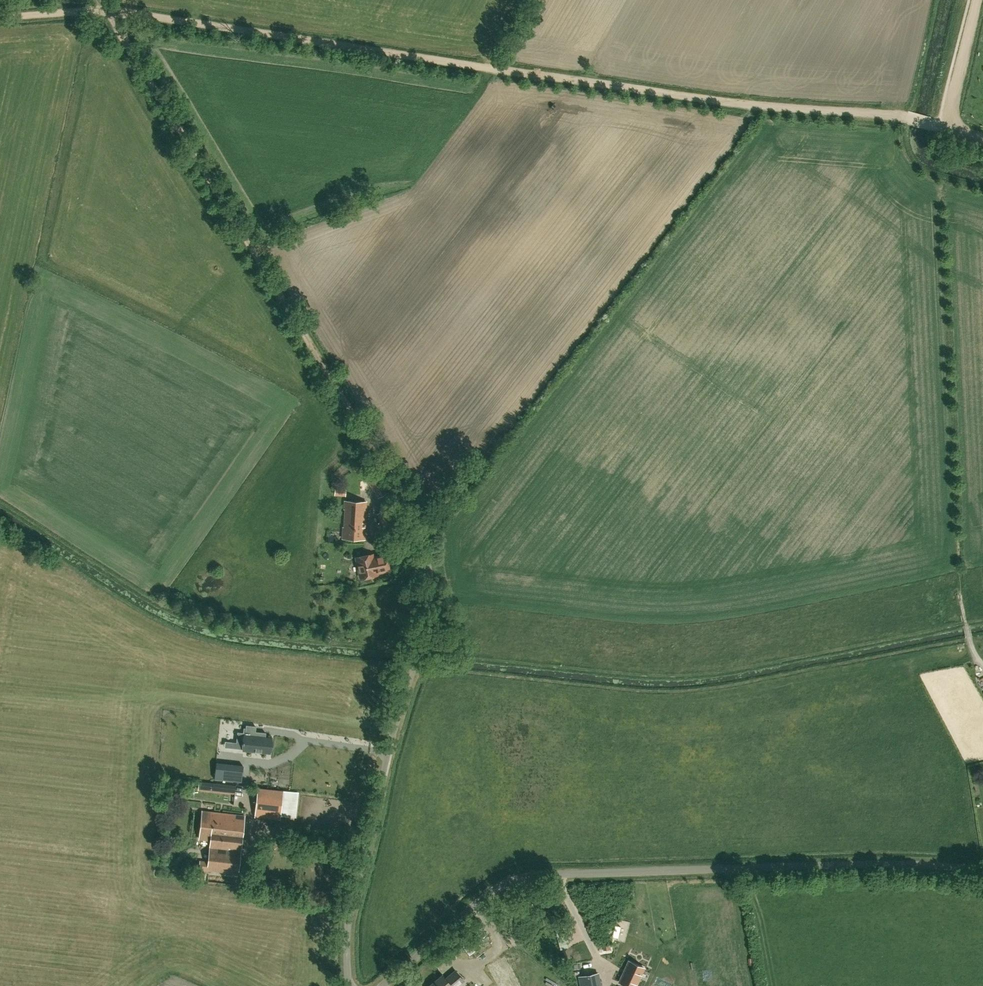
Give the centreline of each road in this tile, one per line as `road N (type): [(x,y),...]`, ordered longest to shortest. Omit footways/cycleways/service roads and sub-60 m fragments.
road 1 (track): [(931,123),(689,98),(112,11)]
road 2 (unclassified): [(381,985),(521,877),(919,864),(982,871)]
road 3 (track): [(112,11),(398,484)]
road 4 (unclassified): [(350,985),(359,849),(383,746),(432,604),(419,519),(398,484)]
road 5 (track): [(952,129),(976,0)]

